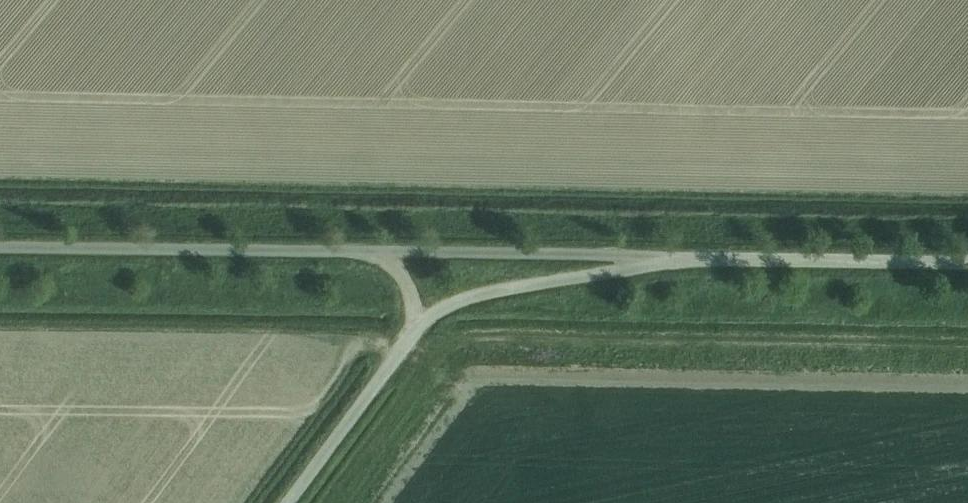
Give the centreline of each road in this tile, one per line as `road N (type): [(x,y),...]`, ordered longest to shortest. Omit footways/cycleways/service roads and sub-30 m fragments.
road 1 (unclassified): [(380,252),(0,247)]
road 2 (unclassified): [(657,259),(967,260)]
road 3 (unclassified): [(380,252),(657,259)]
road 4 (unclassified): [(421,321),(459,301),(657,259)]
road 5 (unclassified): [(285,502),(421,321)]

